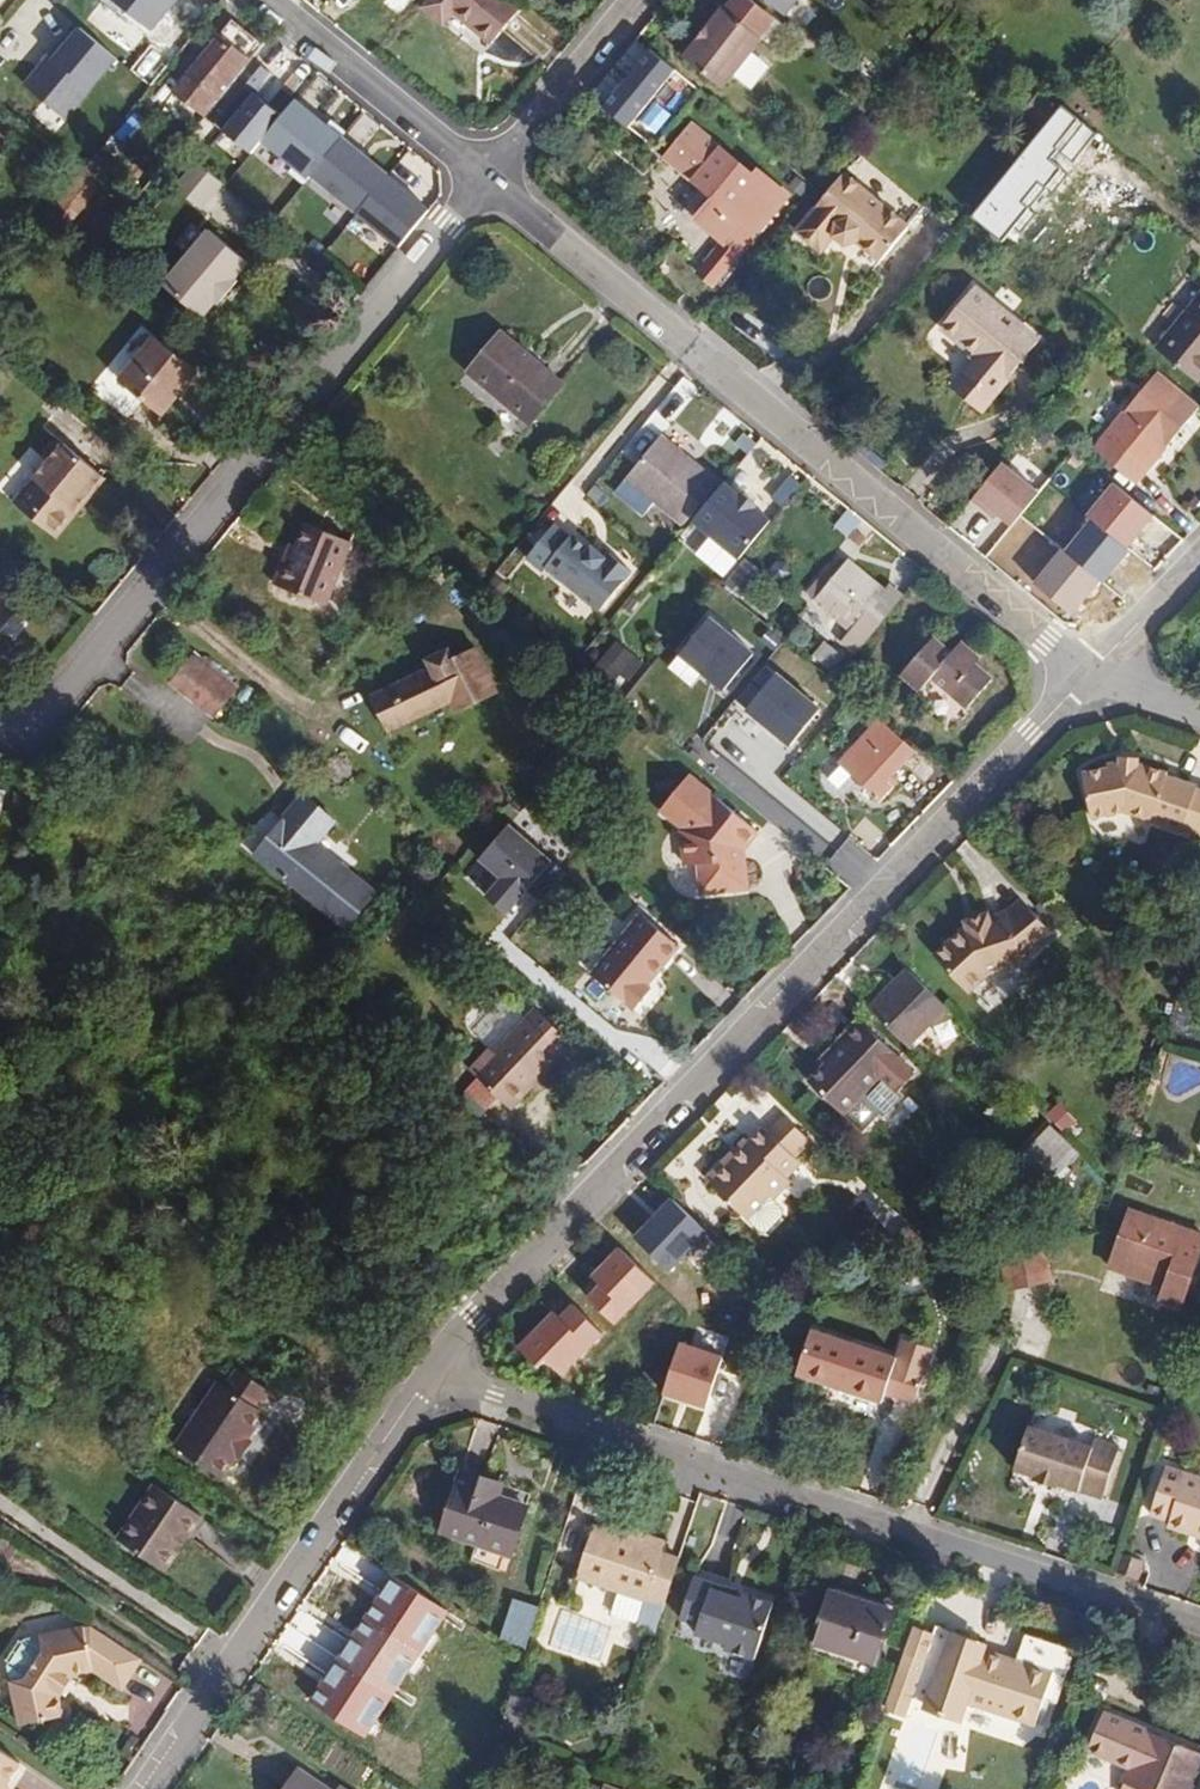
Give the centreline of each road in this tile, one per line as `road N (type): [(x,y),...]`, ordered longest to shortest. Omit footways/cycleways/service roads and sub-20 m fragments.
road 1 (residential): [(448,1369),(474,1317),(1095,674)]
road 2 (residential): [(1199,1628),(493,1397),(448,1369)]
road 3 (residential): [(491,178),(1095,674)]
road 4 (residential): [(0,752),(62,734),(491,178)]
road 5 (residential): [(149,1788),(448,1369)]
road 6 (residential): [(275,0),(491,178)]
road 7 (residential): [(491,178),(638,0)]
road 8 (residential): [(1095,674),(1199,563)]

